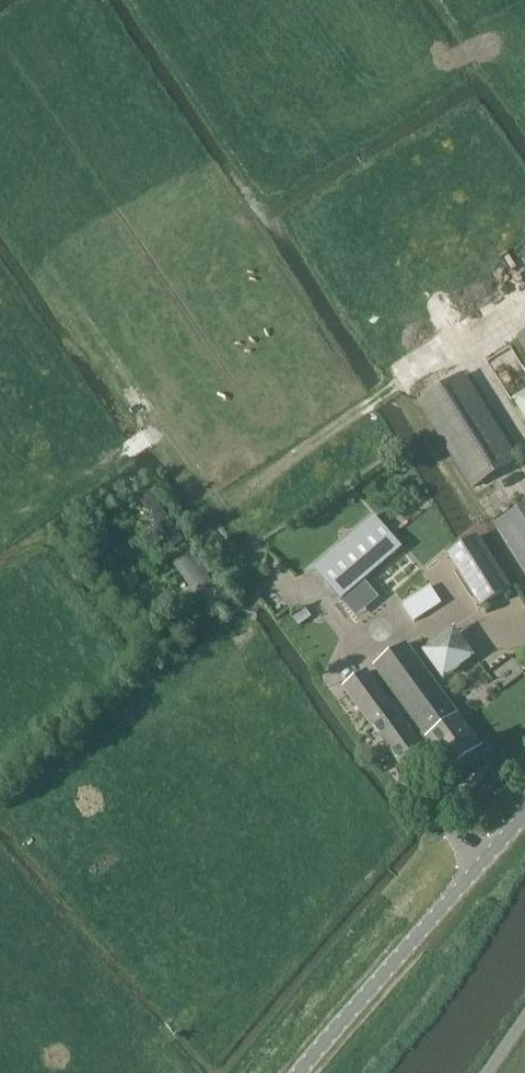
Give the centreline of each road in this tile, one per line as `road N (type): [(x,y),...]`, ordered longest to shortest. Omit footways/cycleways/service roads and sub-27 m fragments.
road 1 (unclassified): [(302,1072),(524,814)]
road 2 (track): [(398,0),(443,70),(488,46),(524,57)]

